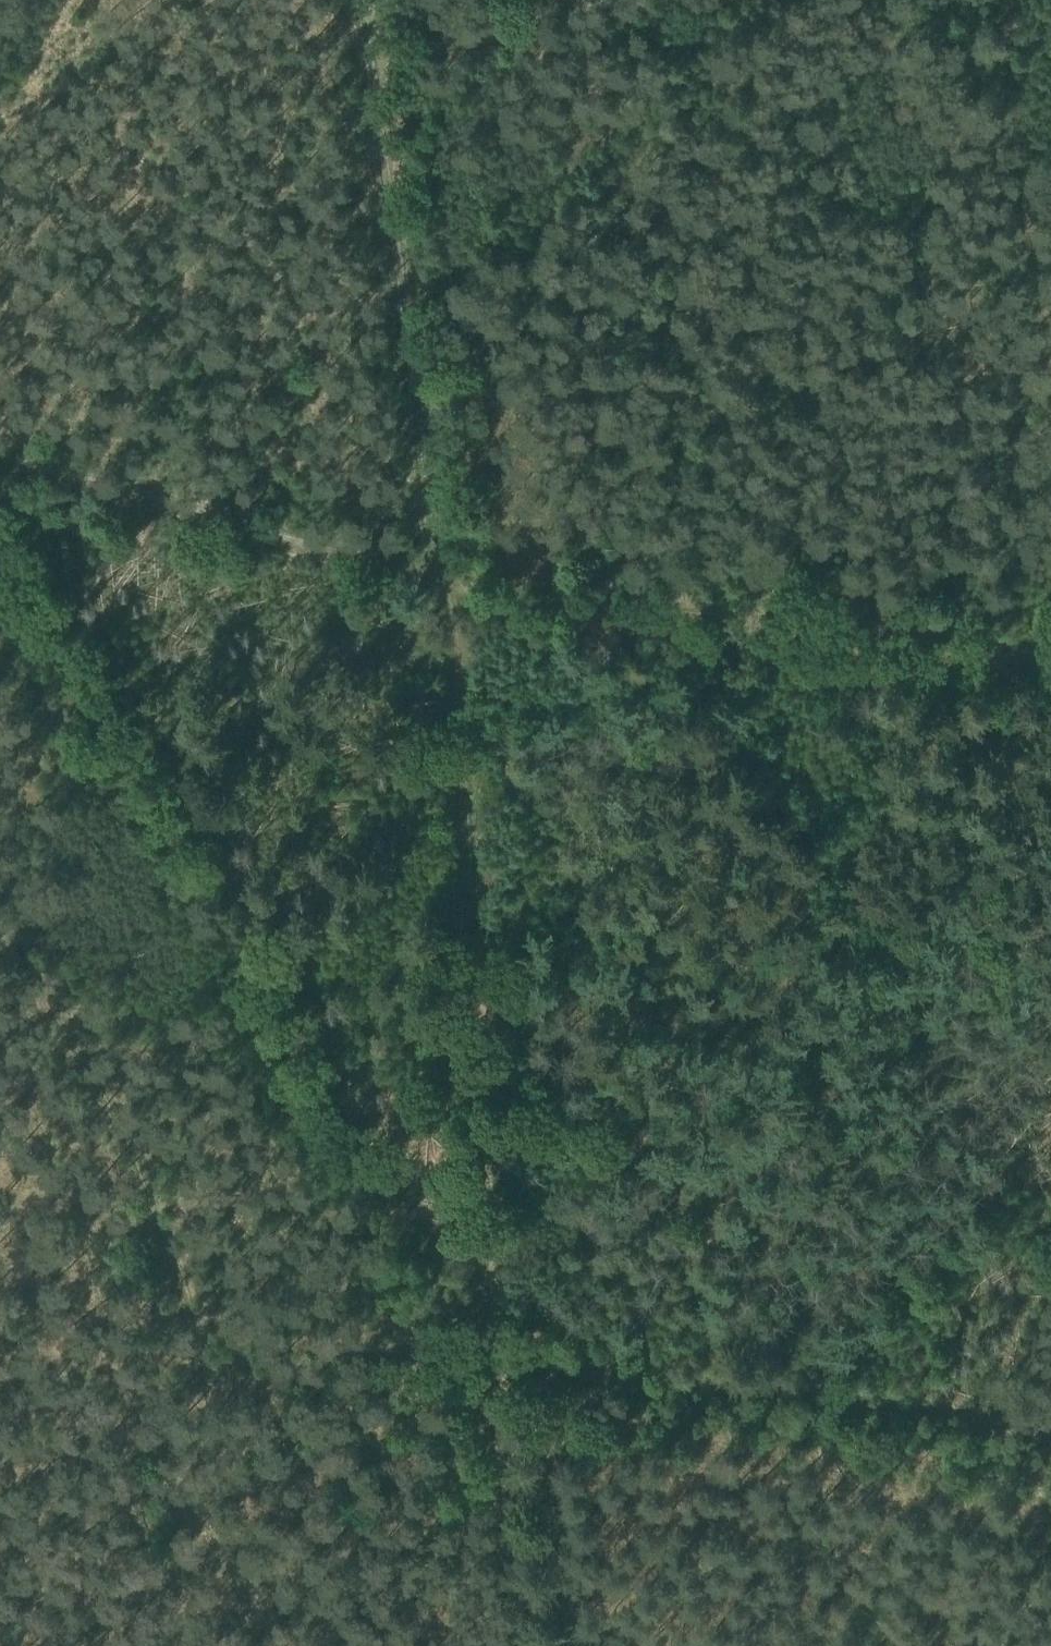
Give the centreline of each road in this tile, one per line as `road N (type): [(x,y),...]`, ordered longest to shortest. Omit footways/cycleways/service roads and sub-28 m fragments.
road 1 (track): [(450,557),(533,1645)]
road 2 (track): [(450,557),(1050,628)]

